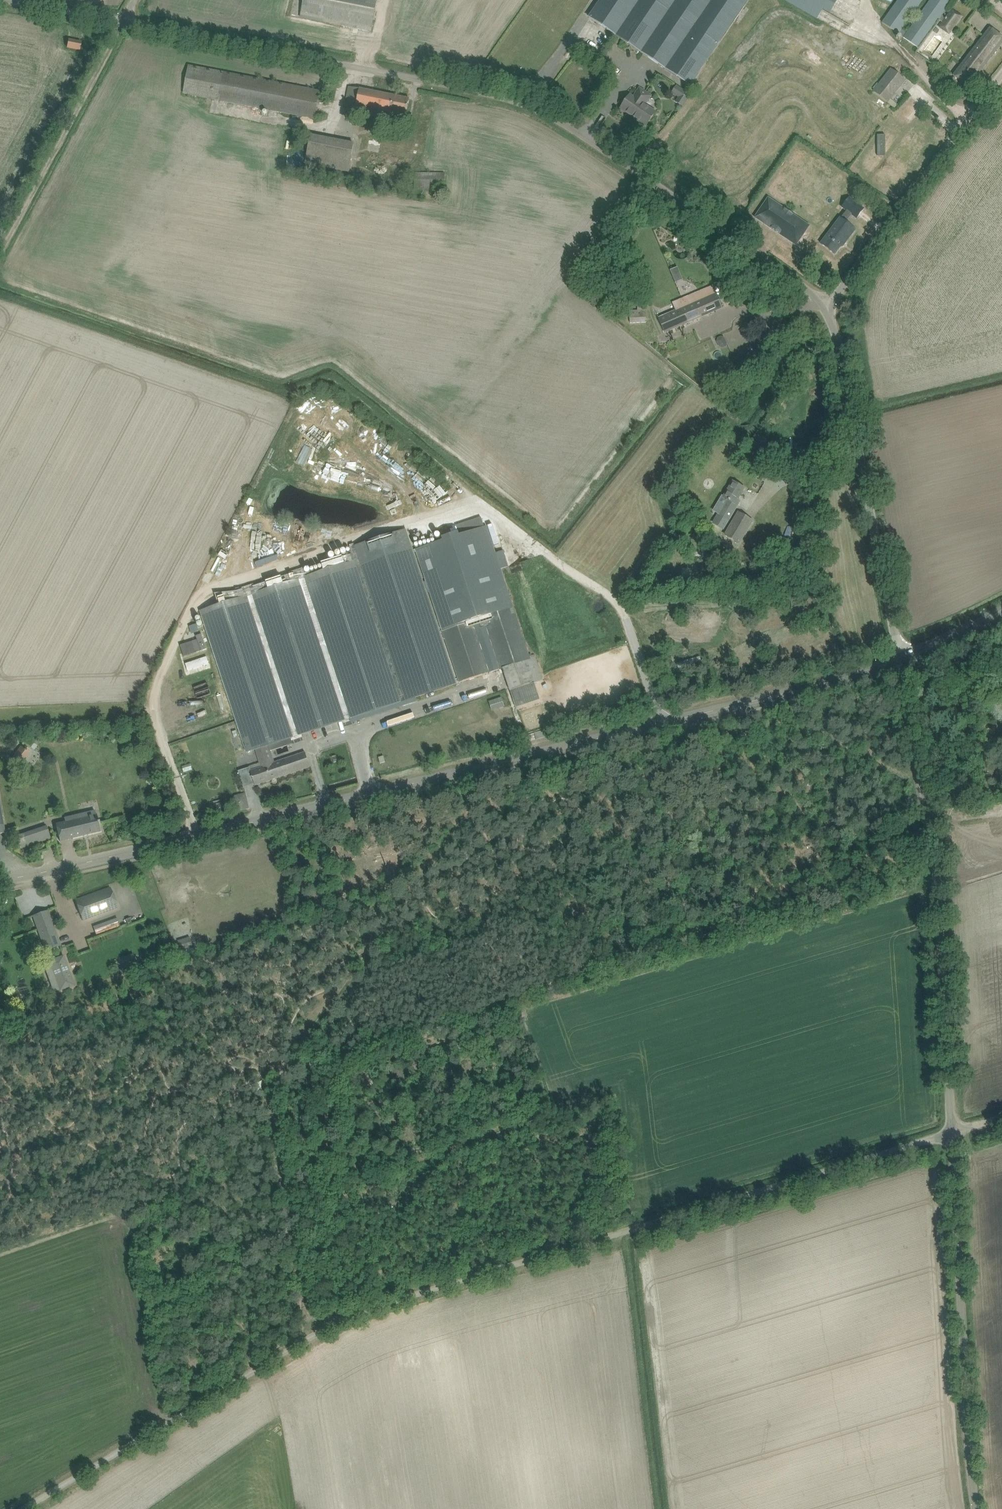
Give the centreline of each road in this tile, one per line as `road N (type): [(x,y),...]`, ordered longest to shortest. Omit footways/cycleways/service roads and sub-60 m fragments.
road 1 (unclassified): [(21,1508),(364,1310),(951,1134)]
road 2 (tertiary): [(900,659),(0,881)]
road 3 (unclassified): [(829,305),(515,103),(124,23)]
road 4 (unclassified): [(951,1134),(936,858),(900,659)]
road 5 (unclassified): [(978,1508),(951,1134)]
road 6 (unclassified): [(900,659),(829,305)]
road 7 (unclassified): [(829,305),(1001,74)]
road 8 (track): [(0,251),(124,23)]
road 9 (track): [(317,1333),(271,1092)]
road 10 (track): [(287,1055),(397,896)]
road 11 (track): [(397,896),(474,784)]
road 12 (unclassified): [(124,23),(0,3)]

